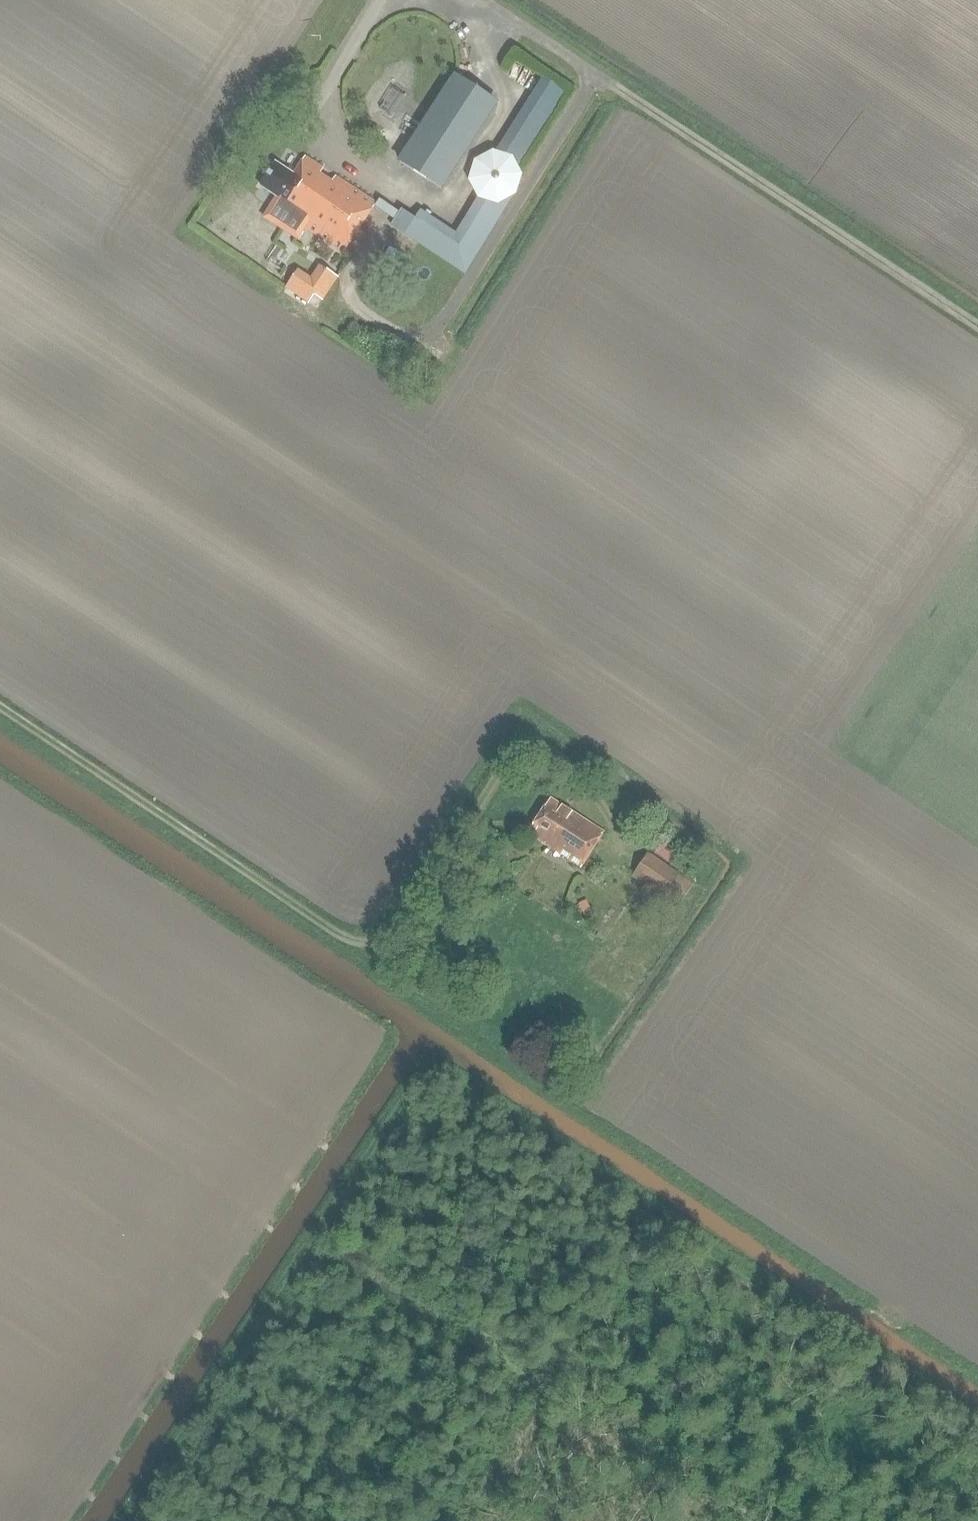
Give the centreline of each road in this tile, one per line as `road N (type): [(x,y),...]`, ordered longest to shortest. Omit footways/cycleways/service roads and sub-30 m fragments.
road 1 (track): [(977,318),(522,22)]

